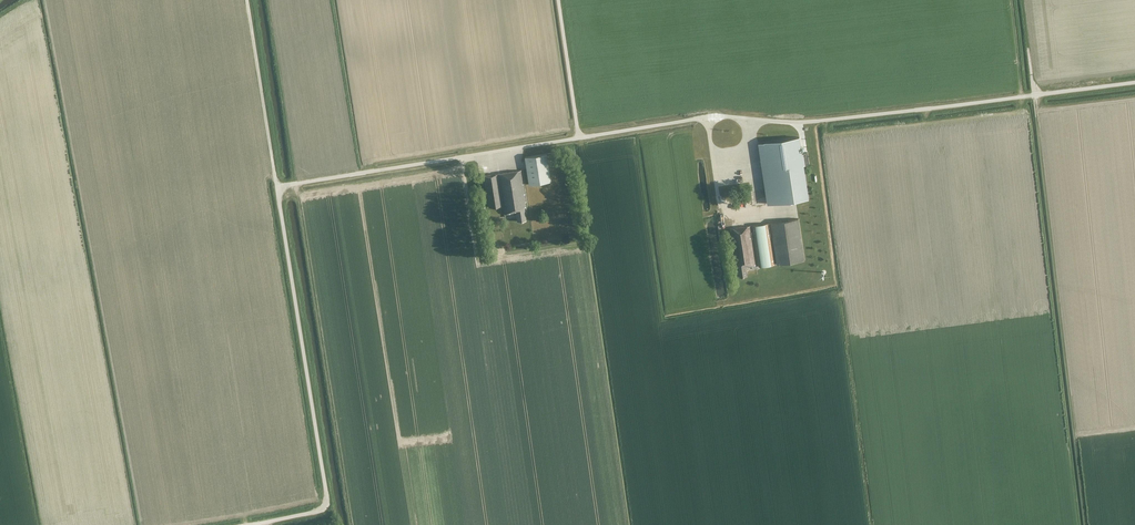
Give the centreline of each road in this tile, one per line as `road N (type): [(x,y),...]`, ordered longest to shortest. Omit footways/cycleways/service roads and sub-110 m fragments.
road 1 (unclassified): [(250,524),(318,511),(327,500),(283,185),(700,117),(816,121),(1134,82)]
road 2 (track): [(579,137),(558,0)]

